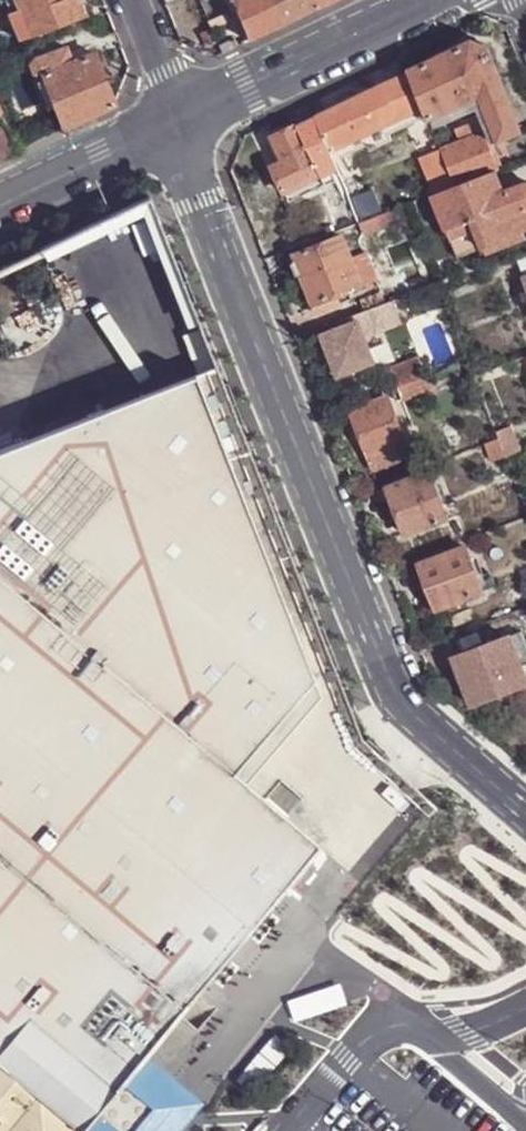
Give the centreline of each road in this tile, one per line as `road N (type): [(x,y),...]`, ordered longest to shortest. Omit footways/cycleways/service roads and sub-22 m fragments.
road 1 (secondary): [(176,118),(206,215),(396,692),(525,815)]
road 2 (secondary): [(176,118),(425,0)]
road 3 (secondary): [(0,207),(176,118)]
road 4 (residential): [(135,0),(176,118)]

